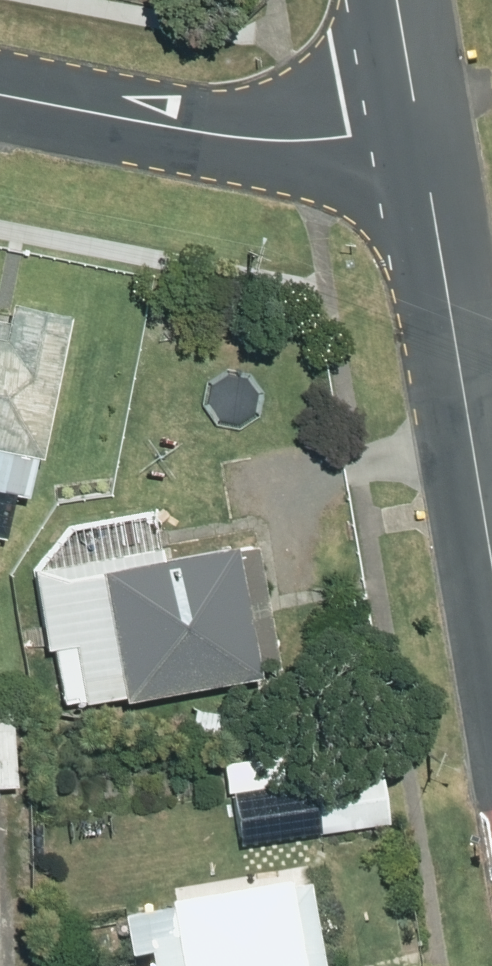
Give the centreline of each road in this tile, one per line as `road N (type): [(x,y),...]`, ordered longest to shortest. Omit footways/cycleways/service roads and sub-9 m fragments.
road 1 (tertiary): [(417,114),(491,570)]
road 2 (residential): [(0,93),(222,138),(417,114)]

